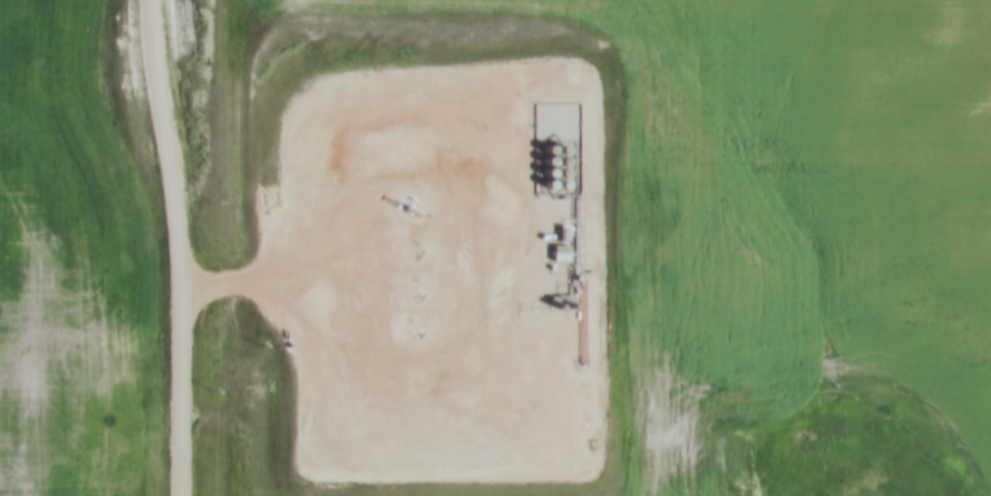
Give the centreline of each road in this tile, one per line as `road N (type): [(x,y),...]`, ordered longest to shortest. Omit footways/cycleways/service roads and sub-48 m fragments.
road 1 (residential): [(181,495),(180,318),(131,102),(129,0)]

